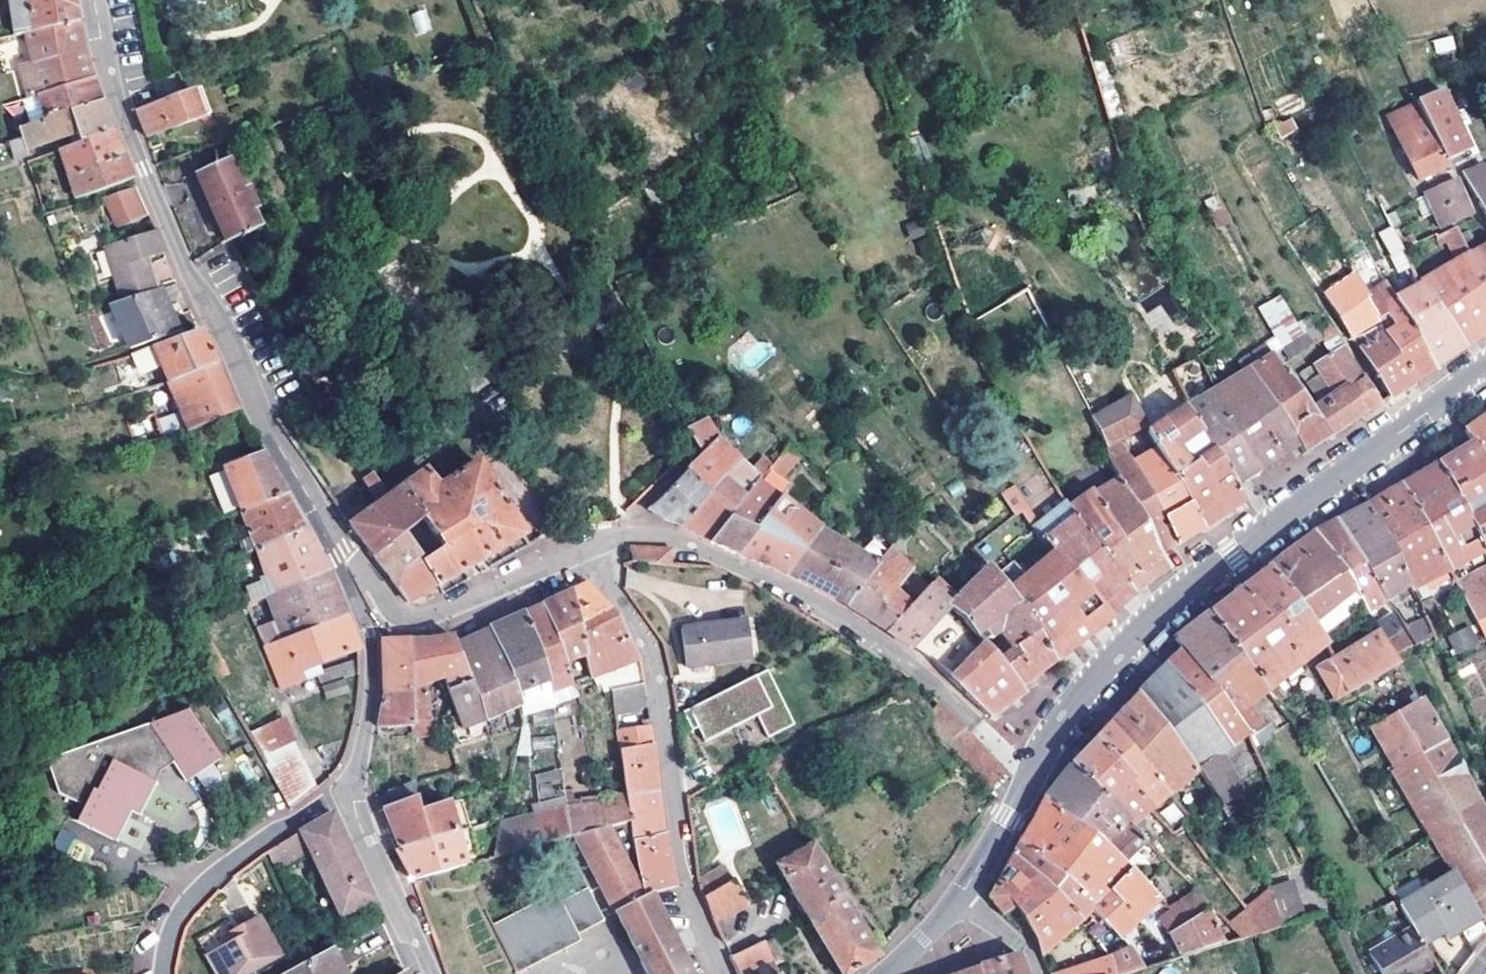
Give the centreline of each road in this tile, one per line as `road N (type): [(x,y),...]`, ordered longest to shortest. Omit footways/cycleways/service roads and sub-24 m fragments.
road 1 (tertiary): [(1485,367),(1171,604),(1094,685),(1032,774)]
road 2 (residential): [(339,549),(242,386),(189,274),(118,112),(93,0)]
road 3 (residential): [(1016,759),(859,634),(747,572),(649,538),(583,551)]
road 4 (residential): [(583,551),(654,661),(685,886),(718,973)]
road 5 (residential): [(583,551),(474,599),(403,619),(339,549)]
road 6 (residential): [(350,790),(249,849),(204,885),(179,918),(164,973)]
road 7 (residential): [(339,549),(371,670),(350,790)]
road 8 (residential): [(427,973),(350,790)]
road 9 (tertiary): [(1032,774),(958,897)]

